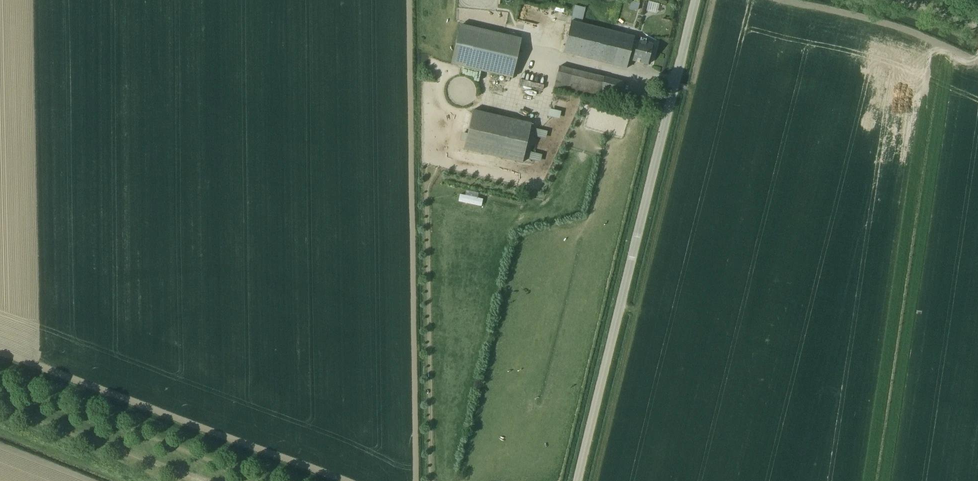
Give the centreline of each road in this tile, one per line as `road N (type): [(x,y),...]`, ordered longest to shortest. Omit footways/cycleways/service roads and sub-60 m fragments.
road 1 (unclassified): [(577,480),(696,0)]
road 2 (track): [(205,480),(0,405)]

